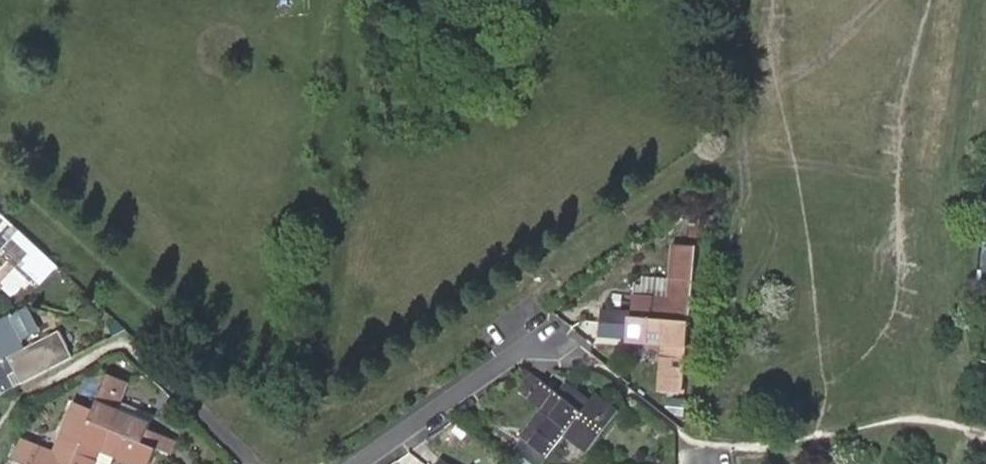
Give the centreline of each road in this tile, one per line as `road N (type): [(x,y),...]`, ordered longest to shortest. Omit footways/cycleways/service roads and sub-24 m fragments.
road 1 (residential): [(357,463),(539,340)]

